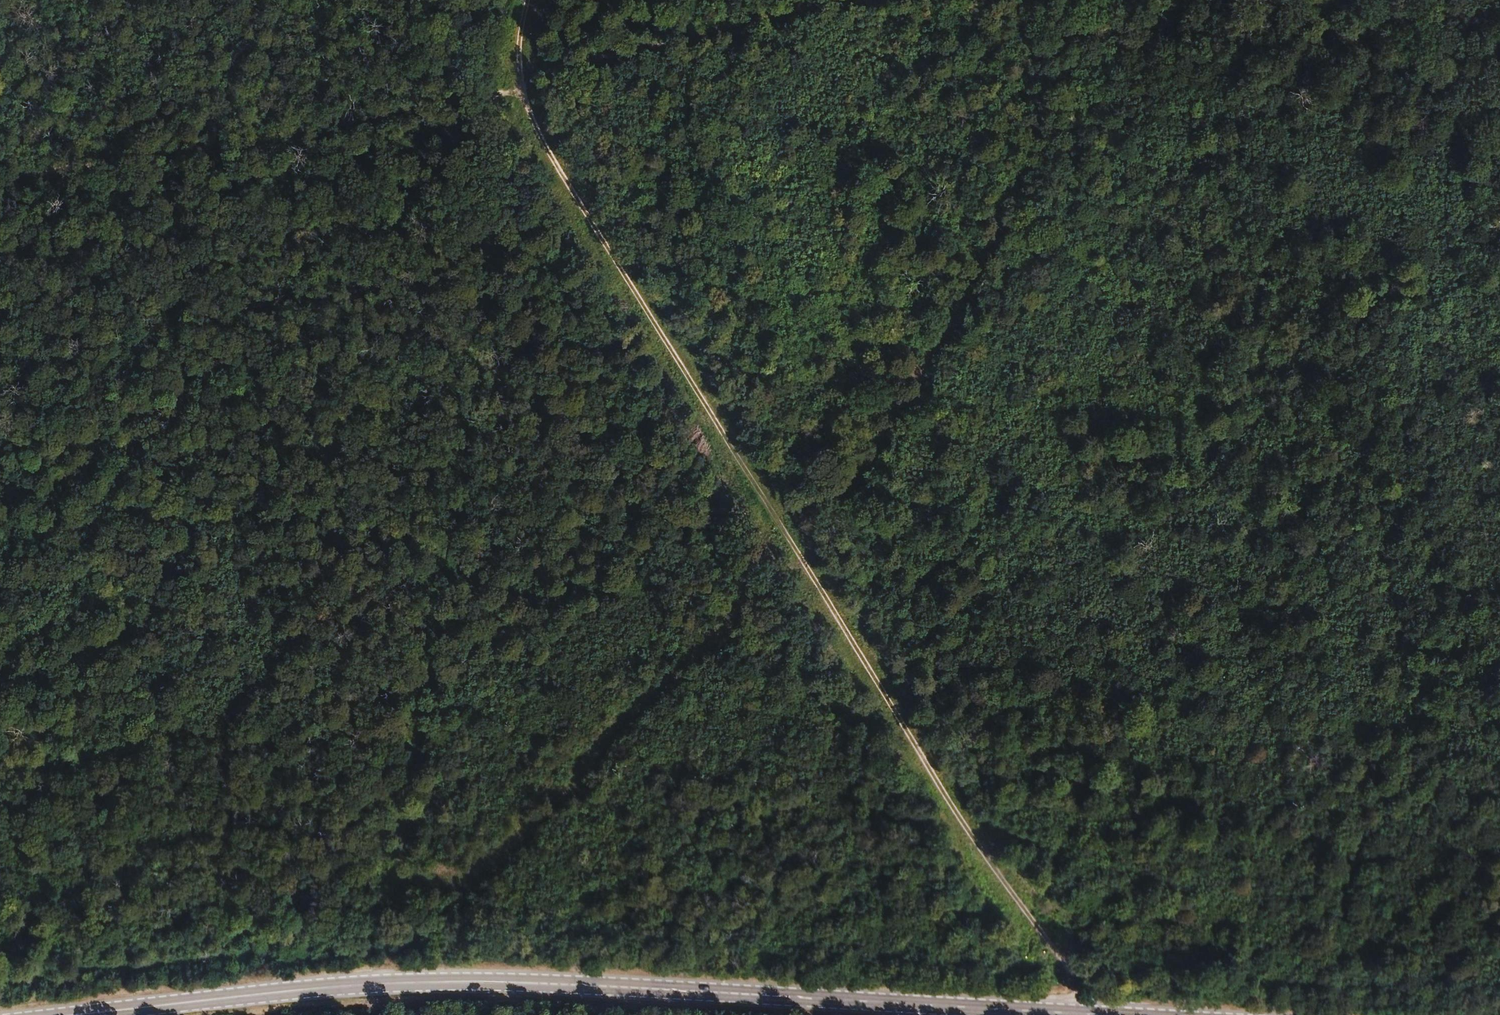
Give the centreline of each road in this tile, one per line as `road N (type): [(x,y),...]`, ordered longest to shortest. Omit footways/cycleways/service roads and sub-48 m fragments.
road 1 (track): [(511,87),(1095,1014)]
road 2 (primary): [(76,1014),(447,982),(1106,1014)]
road 3 (track): [(386,1014),(511,87)]
road 4 (track): [(511,87),(0,681)]
road 5 (track): [(803,555),(966,253),(1075,0)]
road 6 (track): [(511,87),(844,0)]
road 7 (track): [(1265,0),(1499,103)]

